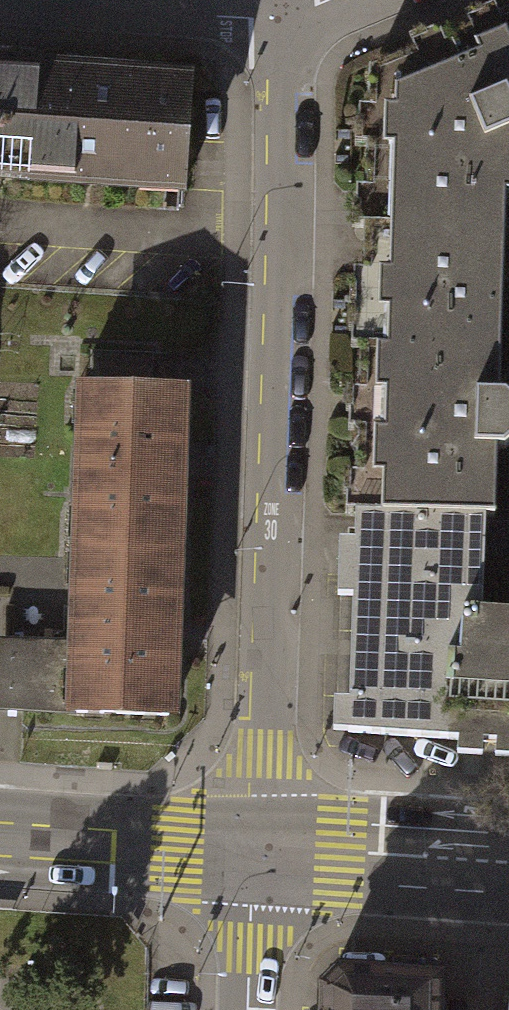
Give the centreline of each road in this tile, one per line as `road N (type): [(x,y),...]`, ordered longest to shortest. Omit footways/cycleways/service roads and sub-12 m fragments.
road 1 (residential): [(254,849),(286,15)]
road 2 (residential): [(286,15),(0,0)]
road 3 (secondary): [(508,865),(254,849)]
road 4 (secondary): [(254,849),(0,833)]
road 5 (residential): [(244,1009),(254,849)]

